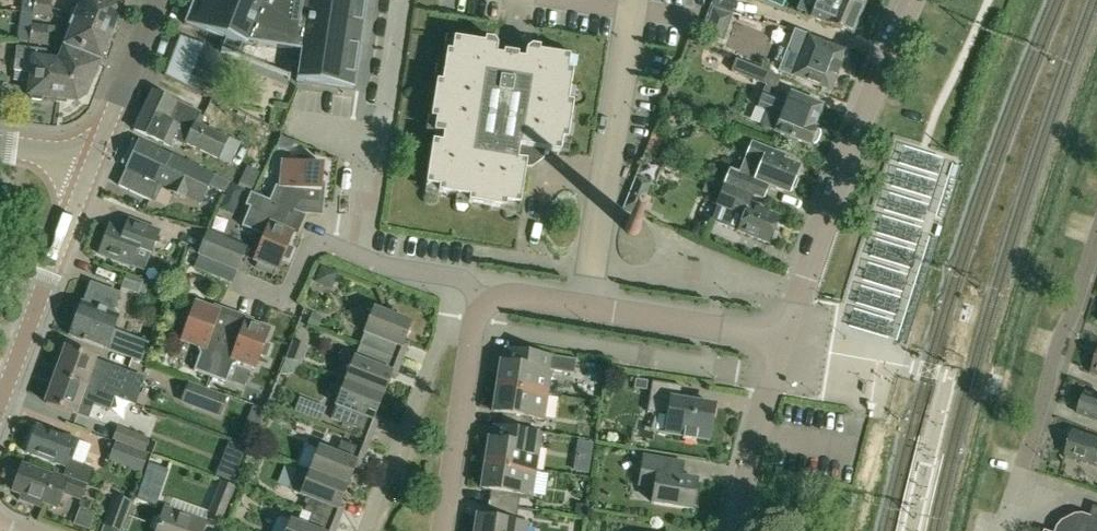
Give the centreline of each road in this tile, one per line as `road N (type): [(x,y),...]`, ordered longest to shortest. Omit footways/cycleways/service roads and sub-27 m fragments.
road 1 (residential): [(786,340),(919,0)]
road 2 (residential): [(999,530),(1096,238)]
road 3 (residential): [(587,302),(633,8)]
road 4 (residential): [(350,255),(364,169),(381,148),(403,0)]
road 5 (residential): [(364,530),(448,318),(478,300)]
road 6 (tertiary): [(0,403),(91,161)]
road 7 (residential): [(442,530),(478,300)]
road 8 (residential): [(587,302),(786,340)]
road 9 (residential): [(739,530),(748,468),(786,340)]
road 10 (tertiary): [(91,161),(160,0)]
road 11 (residential): [(350,255),(321,244),(303,251),(284,297),(236,282)]
road 12 (residential): [(478,300),(448,274),(406,273),(350,255)]

